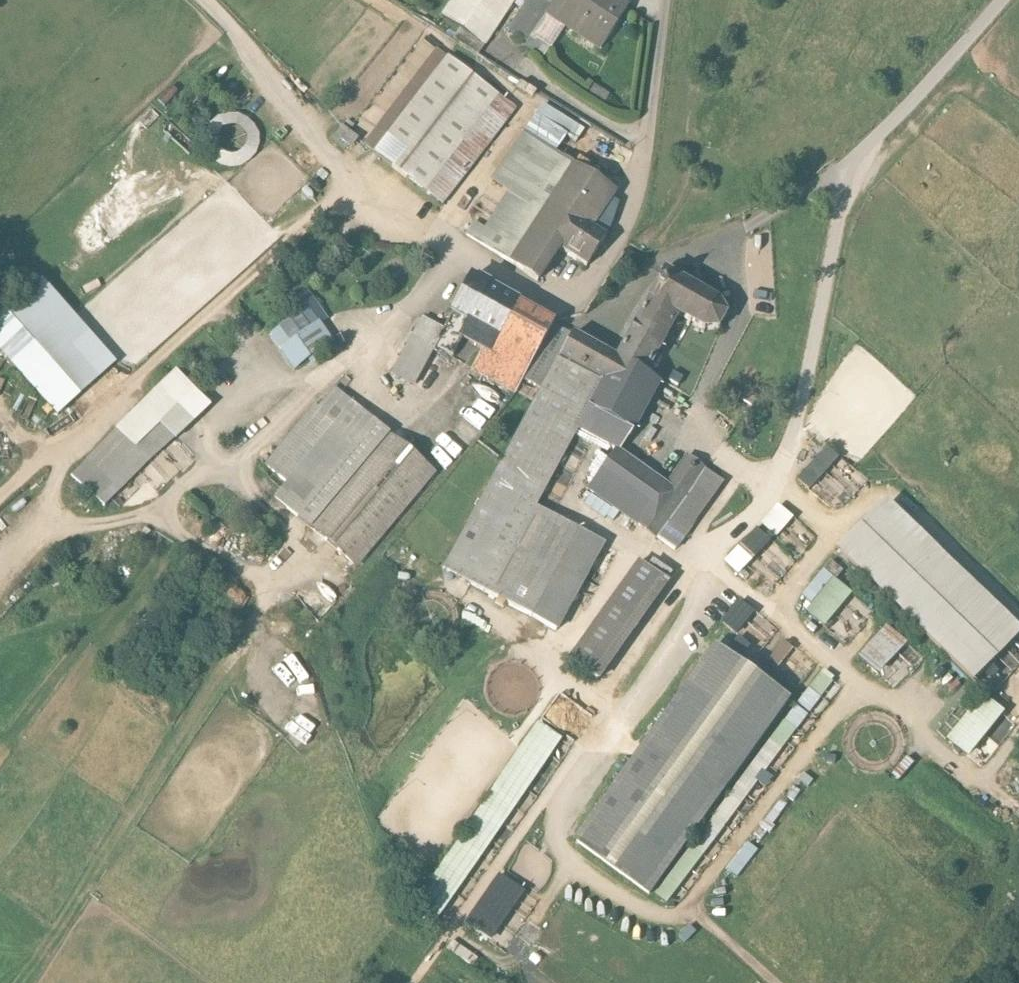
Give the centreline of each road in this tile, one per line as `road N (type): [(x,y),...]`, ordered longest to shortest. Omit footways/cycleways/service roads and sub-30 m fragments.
road 1 (track): [(351,182),(0,506)]
road 2 (track): [(28,982),(259,610)]

